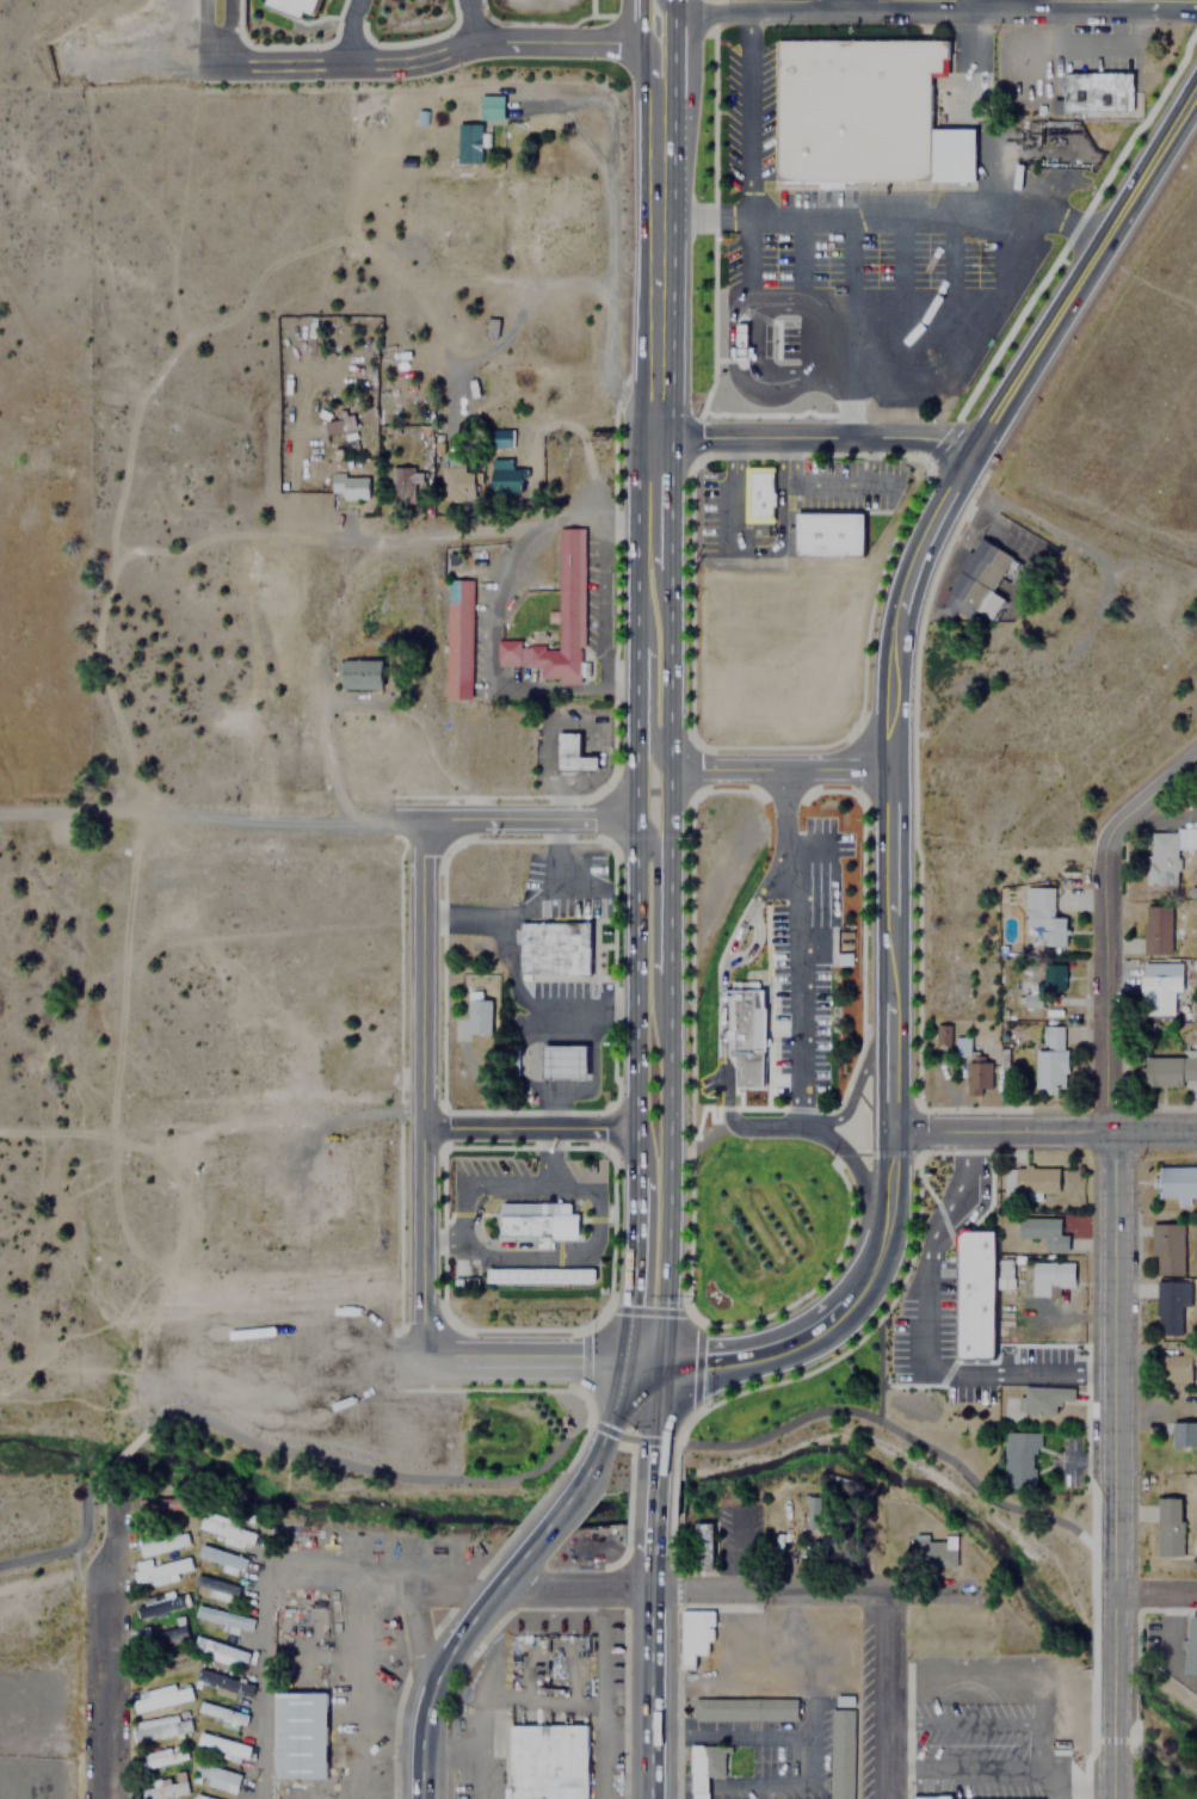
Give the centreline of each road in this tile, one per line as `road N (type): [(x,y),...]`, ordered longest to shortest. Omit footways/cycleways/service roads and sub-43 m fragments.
road 1 (tertiary): [(1116,1798),(1110,1132)]
road 2 (trunk): [(661,1360),(666,770)]
road 3 (tertiary): [(420,1361),(422,819)]
road 4 (trunk): [(1196,87),(968,449)]
road 5 (trunk): [(887,1194),(888,769)]
road 6 (trunk): [(655,437),(634,468),(633,818)]
road 7 (residential): [(648,1588),(263,1585)]
road 8 (trunk): [(633,818),(633,1178)]
road 9 (trunk): [(888,769),(897,606),(914,554),(968,449)]
road 10 (tertiary): [(968,449),(914,436),(655,437)]
road 11 (tertiary): [(191,62),(394,61),(470,42)]
road 12 (tertiary): [(1110,1132),(1106,851)]
road 13 (trunk): [(880,1236),(852,1289),(813,1329),(748,1354),(661,1360)]
road 14 (trunk): [(520,1557),(438,1668),(430,1693),(428,1798)]
road 15 (trunk): [(655,437),(660,174)]
road 16 (residential): [(111,1551),(111,1798)]
road 17 (residential): [(648,1588),(887,1592)]
road 18 (trunk): [(647,1798),(649,1563)]
road 19 (tertiary): [(1110,1132),(888,1130)]
road 20 (tertiary): [(888,769),(666,770)]
road 21 (tertiary): [(633,1128),(419,1128)]
road 22 (residential): [(261,1798),(263,1585)]
road 23 (tertiary): [(633,818),(422,819)]
road 24 (residential): [(883,1798),(887,1592)]
road 25 (tertiary): [(420,1361),(623,1361)]
road 26 (trunk): [(666,770),(667,568)]
road 27 (trunk): [(666,1011),(652,972),(648,833),(633,818)]
road 28 (trunk): [(633,1178),(623,1361)]
road 29 (tertiary): [(470,42),(640,42)]
road 30 (trunk): [(633,618),(648,646),(648,739),(666,770)]
road 31 (tertiary): [(1106,851),(1119,817),(1196,751)]
road 32 (trunk): [(667,568),(667,467),(655,437)]
road 33 (trunk): [(623,1361),(580,1479)]
road 34 (residential): [(68,60),(191,62)]

